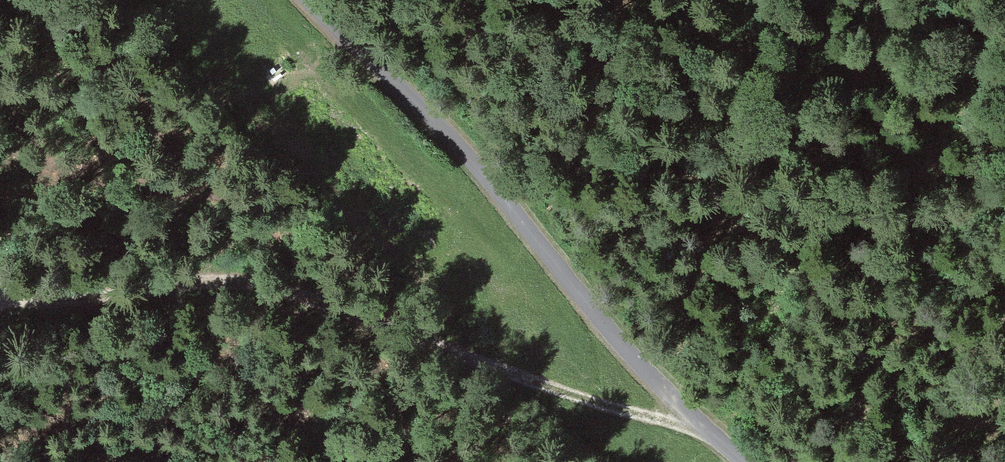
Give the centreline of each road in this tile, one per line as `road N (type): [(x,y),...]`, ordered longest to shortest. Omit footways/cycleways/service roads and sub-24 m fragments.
road 1 (track): [(710,438),(254,291),(79,288),(0,306)]
road 2 (track): [(744,461),(710,438),(499,194),(300,0)]

